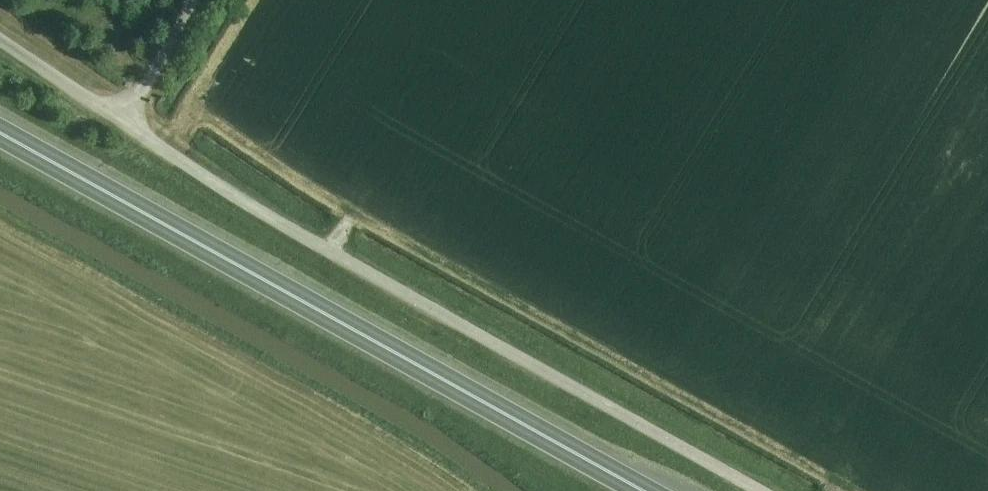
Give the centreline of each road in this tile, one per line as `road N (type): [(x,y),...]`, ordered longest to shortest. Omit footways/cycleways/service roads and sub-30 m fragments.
road 1 (unclassified): [(766,490),(361,269),(0,39)]
road 2 (trunk): [(641,490),(0,133)]

